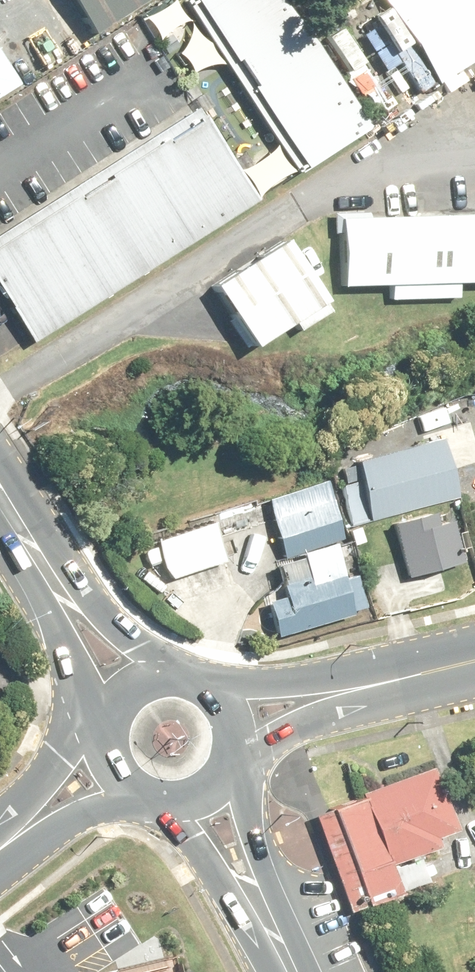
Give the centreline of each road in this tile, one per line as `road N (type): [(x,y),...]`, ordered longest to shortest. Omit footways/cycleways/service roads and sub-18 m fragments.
road 1 (tertiary): [(226,718),(474,664)]
road 2 (primary): [(132,694),(0,492)]
road 3 (primary): [(294,971),(200,793)]
road 4 (tertiary): [(0,849),(113,758)]

